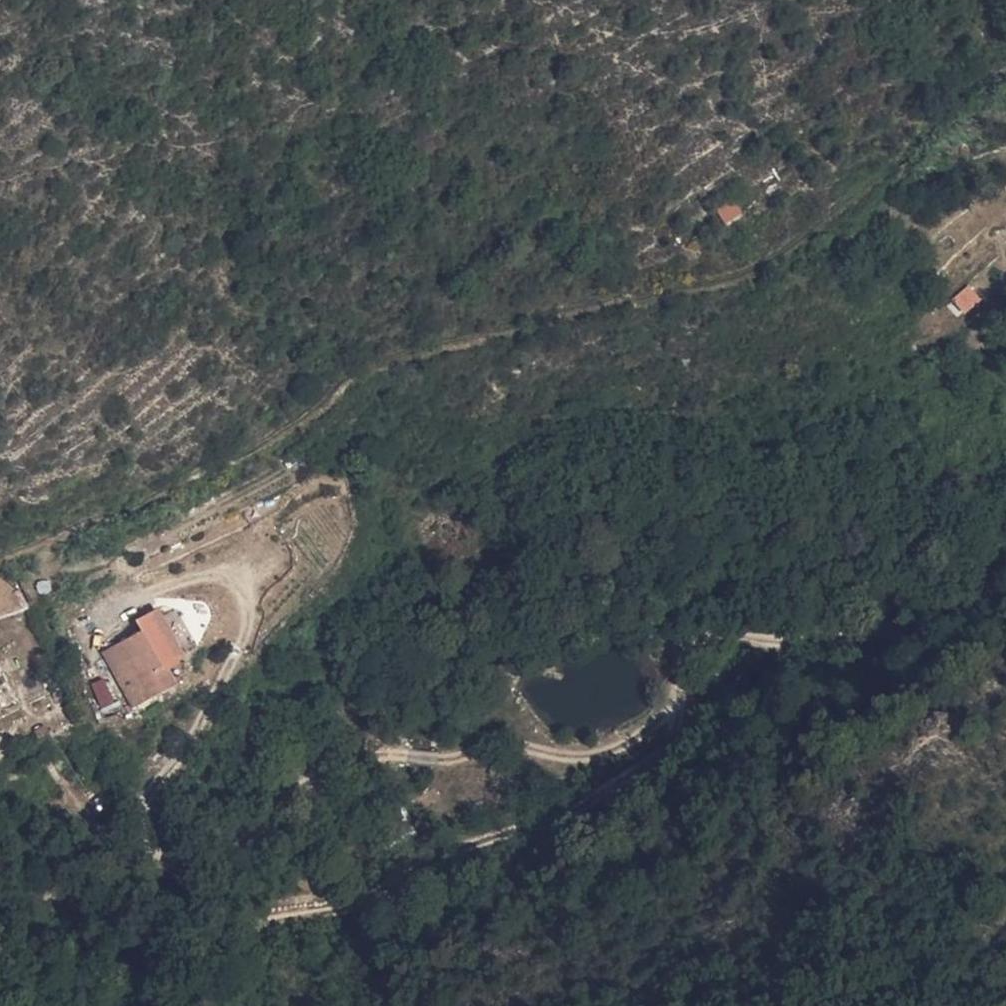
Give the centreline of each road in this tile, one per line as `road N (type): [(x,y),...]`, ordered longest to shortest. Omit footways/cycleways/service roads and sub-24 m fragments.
road 1 (track): [(1005,647),(405,904),(276,922),(162,916),(120,819),(198,747),(243,647),(242,606),(226,584),(201,579),(162,595)]

